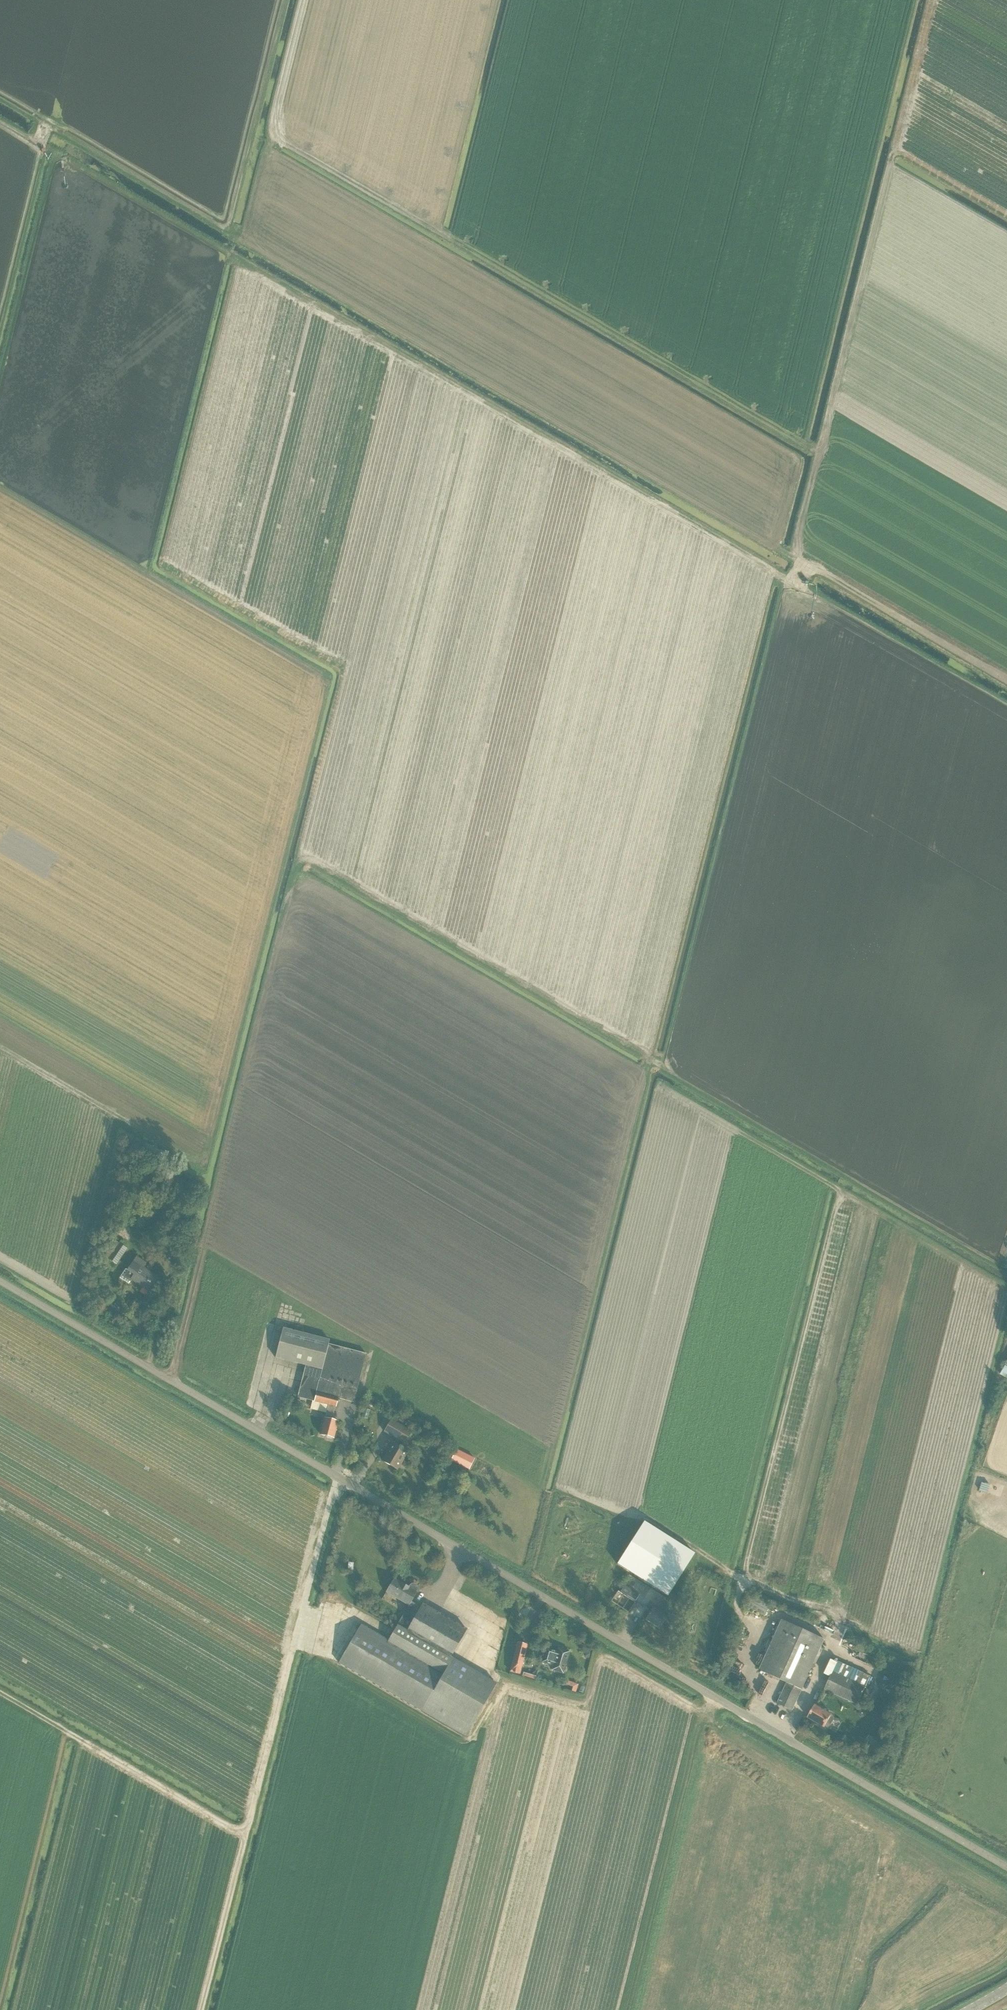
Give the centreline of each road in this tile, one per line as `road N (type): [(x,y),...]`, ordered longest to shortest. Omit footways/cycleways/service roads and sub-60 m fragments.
road 1 (unclassified): [(0,1284),(1006,1867)]
road 2 (track): [(50,131),(60,129),(242,242),(301,0)]
road 3 (track): [(0,377),(55,154),(45,147)]

